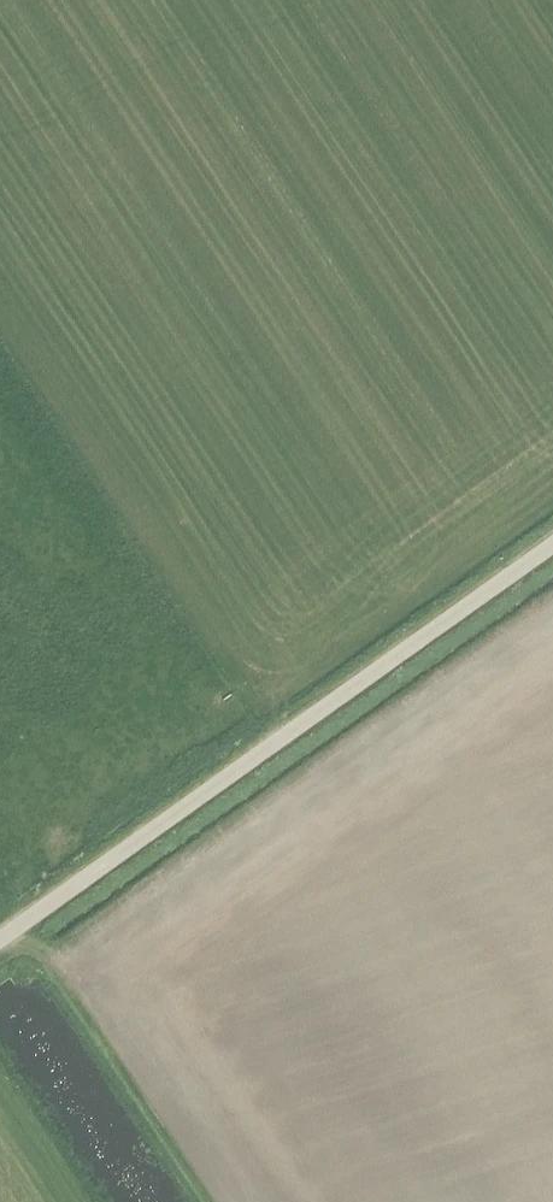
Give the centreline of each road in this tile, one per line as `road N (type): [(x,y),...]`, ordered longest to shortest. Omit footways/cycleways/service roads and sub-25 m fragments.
road 1 (unclassified): [(0,942),(552,550)]

